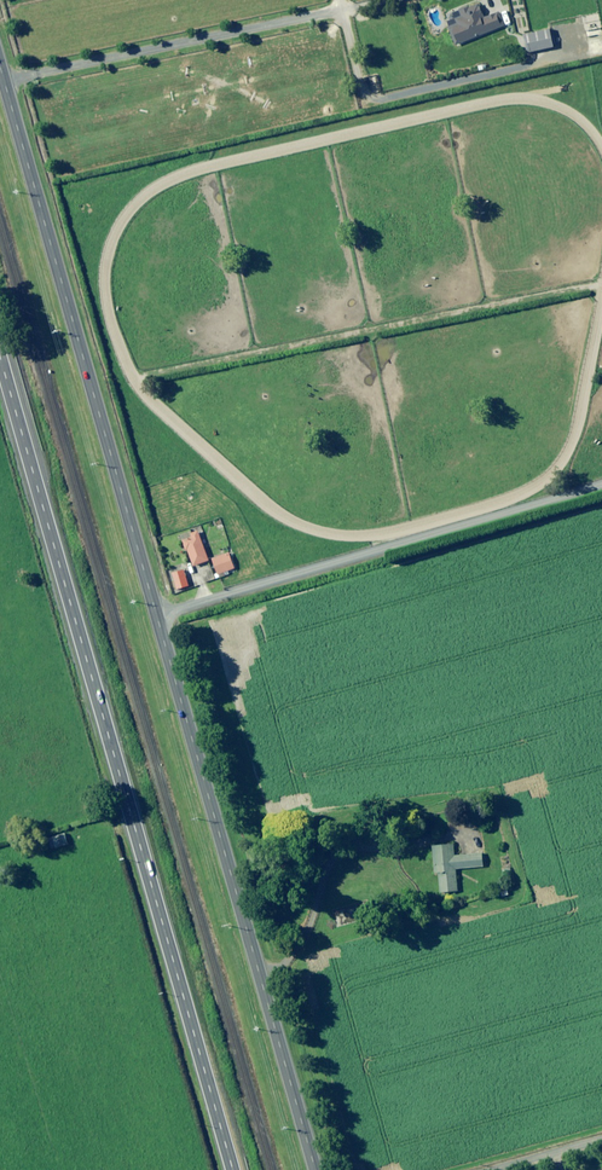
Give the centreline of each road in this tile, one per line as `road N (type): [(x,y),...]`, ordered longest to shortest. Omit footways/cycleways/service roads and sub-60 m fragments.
road 1 (tertiary): [(0,61),(319,1169)]
road 2 (primary): [(0,364),(223,1169)]
road 3 (track): [(341,11),(6,81)]
road 4 (track): [(370,125),(338,0)]

